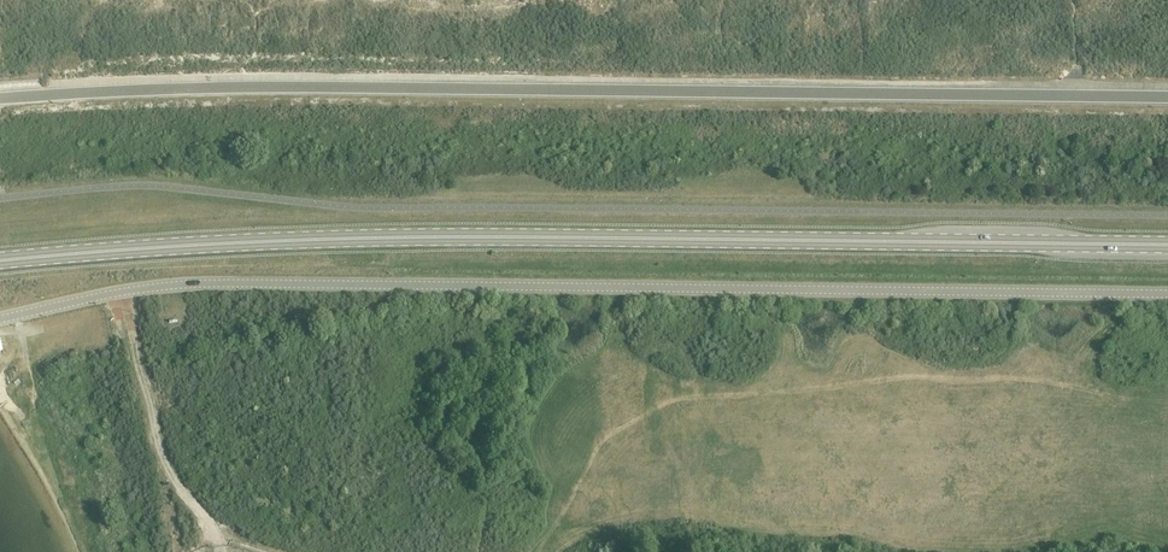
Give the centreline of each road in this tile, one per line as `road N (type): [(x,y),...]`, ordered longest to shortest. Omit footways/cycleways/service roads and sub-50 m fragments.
road 1 (tertiary): [(0,319),(197,283),(1167,295)]
road 2 (primary): [(1167,241),(467,231),(0,259)]
road 3 (unclassified): [(0,99),(240,88),(1167,98)]

